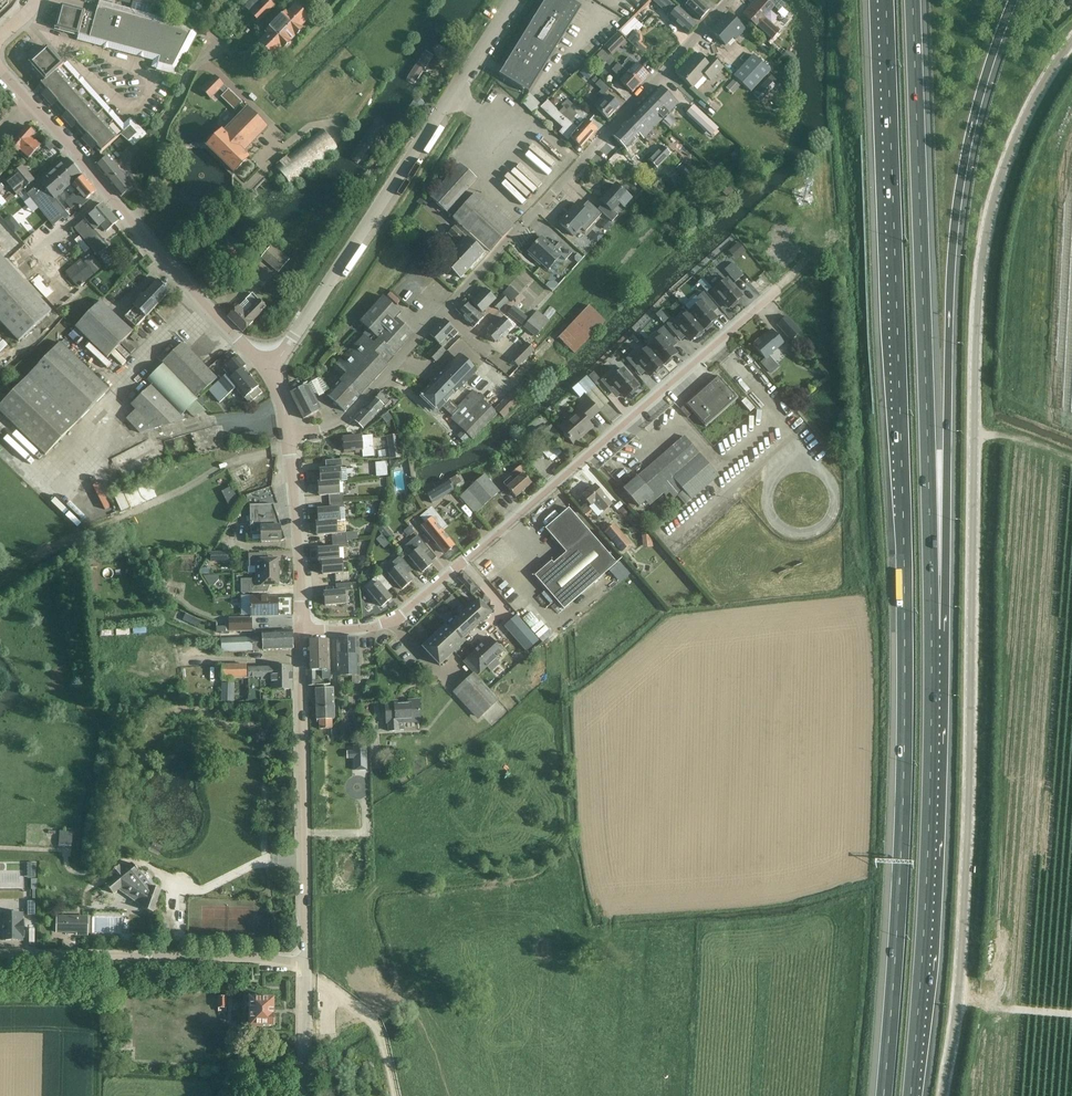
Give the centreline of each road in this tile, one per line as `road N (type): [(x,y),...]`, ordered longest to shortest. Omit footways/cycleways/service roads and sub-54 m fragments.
road 1 (motorway): [(885,0),(905,720),(883,1095)]
road 2 (unclassified): [(944,1095),(966,945),(976,310),(1011,166),(1071,49)]
road 3 (motorway): [(932,631),(954,232),(980,94),(1013,0)]
road 4 (motorway): [(932,631),(914,0)]
road 5 (residential): [(292,438),(352,414),(731,0)]
road 6 (residential): [(303,631),(367,631),(401,614),(776,289)]
road 7 (motorway): [(911,1095),(932,631)]
road 8 (unclassified): [(273,372),(516,0)]
road 9 (unclassified): [(273,372),(29,105)]
road 10 (unclassified): [(306,961),(303,631)]
road 11 (unclassified): [(0,957),(306,961)]
road 12 (unclassified): [(303,631),(292,438)]
road 13 (unclassified): [(303,1095),(306,961)]

